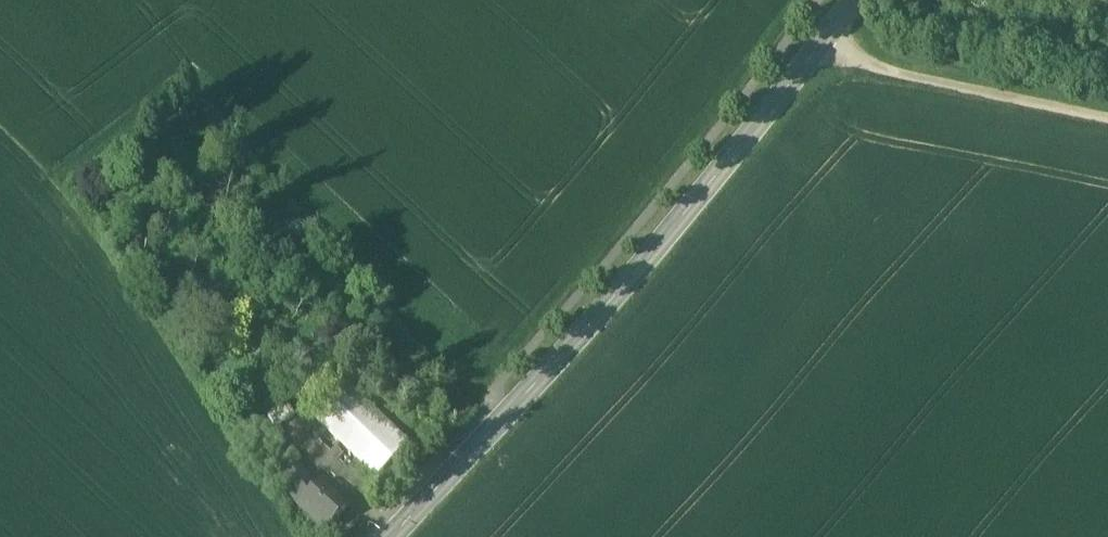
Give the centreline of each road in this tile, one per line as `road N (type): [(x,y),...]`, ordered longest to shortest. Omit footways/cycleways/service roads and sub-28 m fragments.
road 1 (tertiary): [(852,0),(579,336),(389,536)]
road 2 (track): [(826,35),(881,64),(1107,117)]

